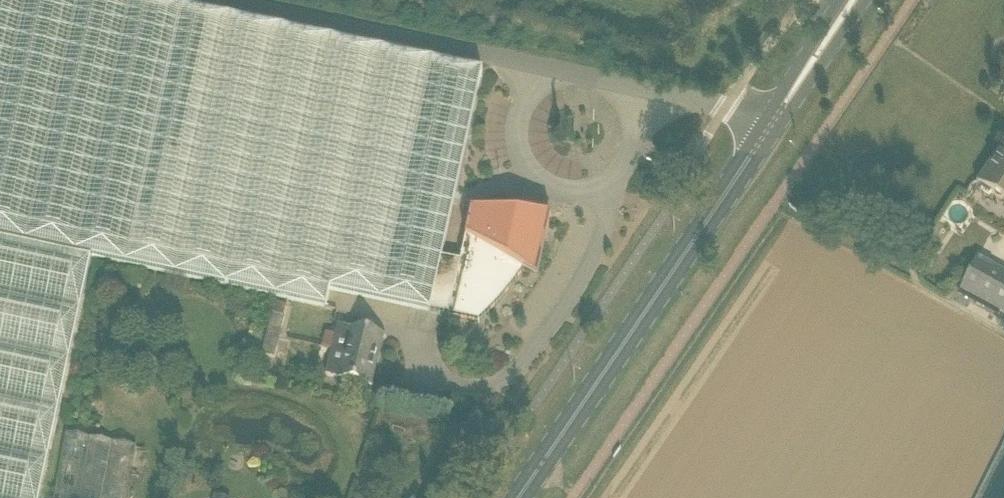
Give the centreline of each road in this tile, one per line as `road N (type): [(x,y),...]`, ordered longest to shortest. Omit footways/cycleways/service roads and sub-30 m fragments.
road 1 (unclassified): [(765,132),(726,106),(228,0)]
road 2 (primary): [(517,497),(765,132)]
road 3 (primary): [(765,132),(855,0)]

